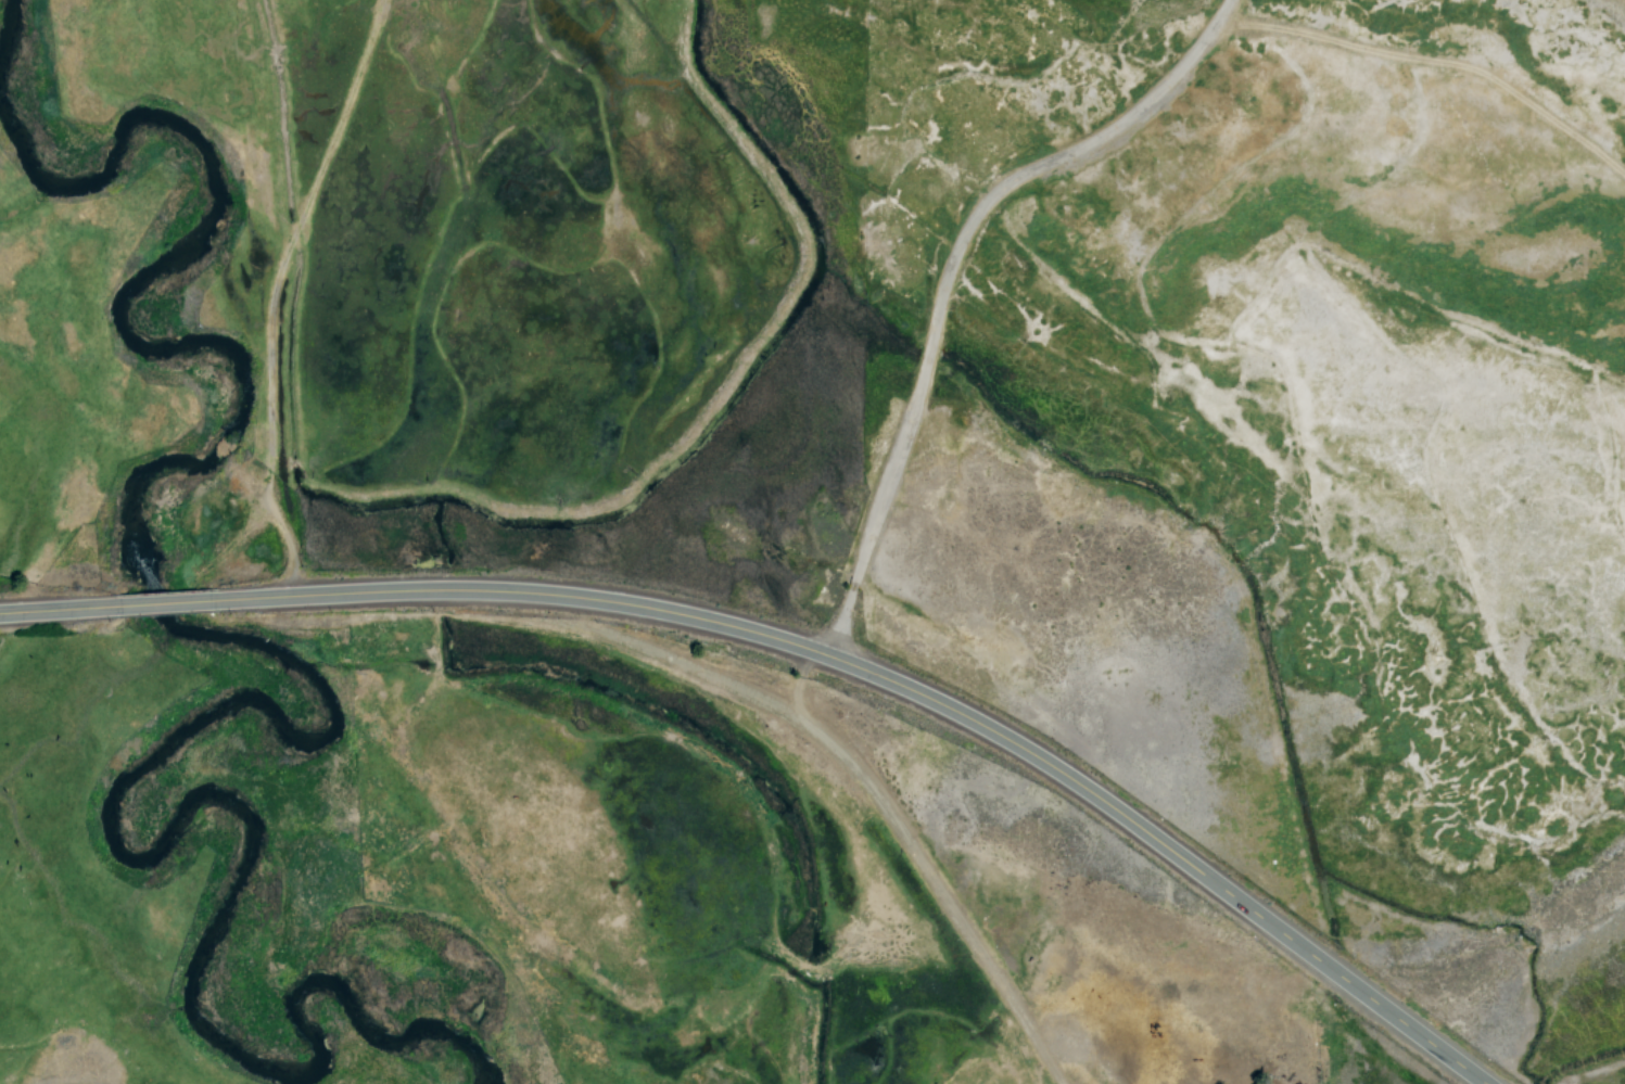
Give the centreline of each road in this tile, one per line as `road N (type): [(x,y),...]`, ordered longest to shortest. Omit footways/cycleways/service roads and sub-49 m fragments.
road 1 (secondary): [(0,610),(322,590),(557,589),(804,642),(1043,757),(1481,1083)]
road 2 (residential): [(721,674),(823,649),(881,495),(948,256),(974,207),(1008,177),(1139,100),(1186,54),(1225,0)]
road 3 (residential): [(289,592),(284,543),(264,489),(266,304),(285,231),(310,184),(377,0)]
road 4 (residential): [(1060,1083),(948,901),(858,777),(798,712),(804,642)]

